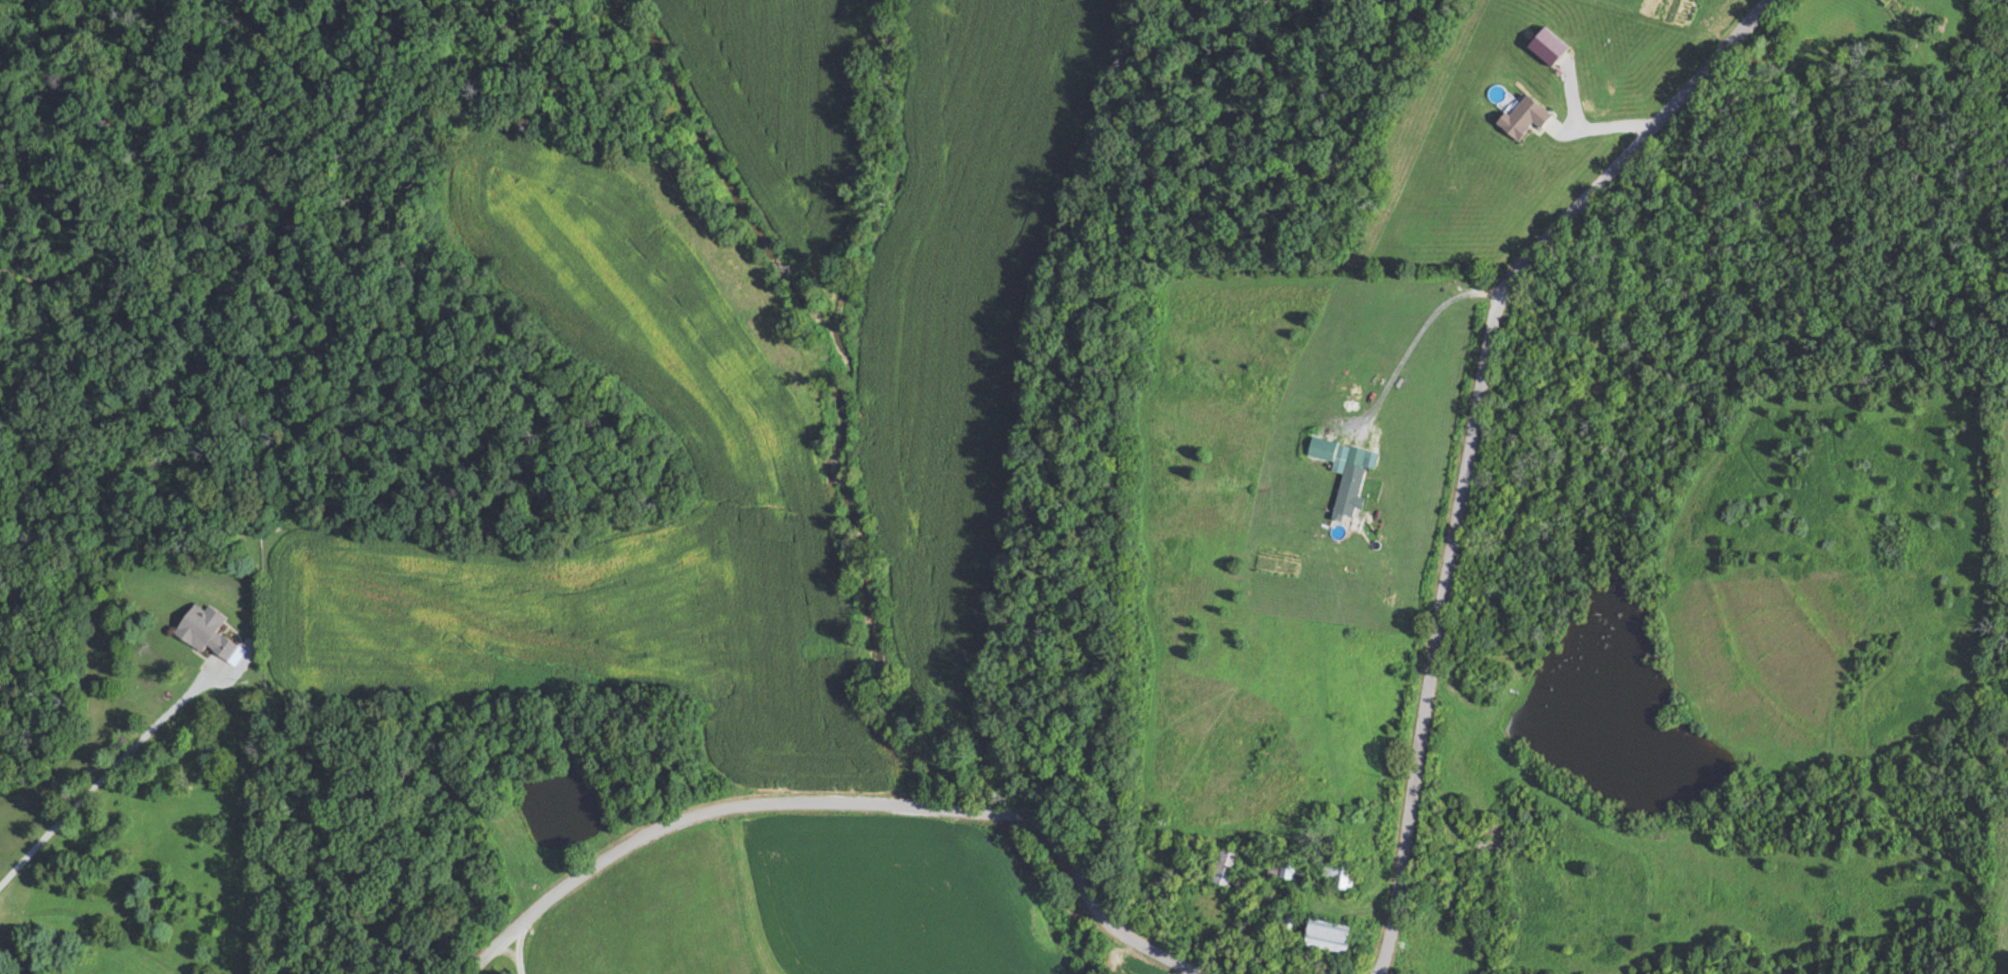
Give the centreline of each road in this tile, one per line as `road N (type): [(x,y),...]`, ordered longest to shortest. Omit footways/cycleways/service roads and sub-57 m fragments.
road 1 (residential): [(1373,973),(1498,298),(1528,250),(1760,0)]
road 2 (residential): [(1203,973),(1100,924),(1060,843),(1042,826),(1007,814),(835,801),(768,801),(654,827),(582,872),(454,973)]

